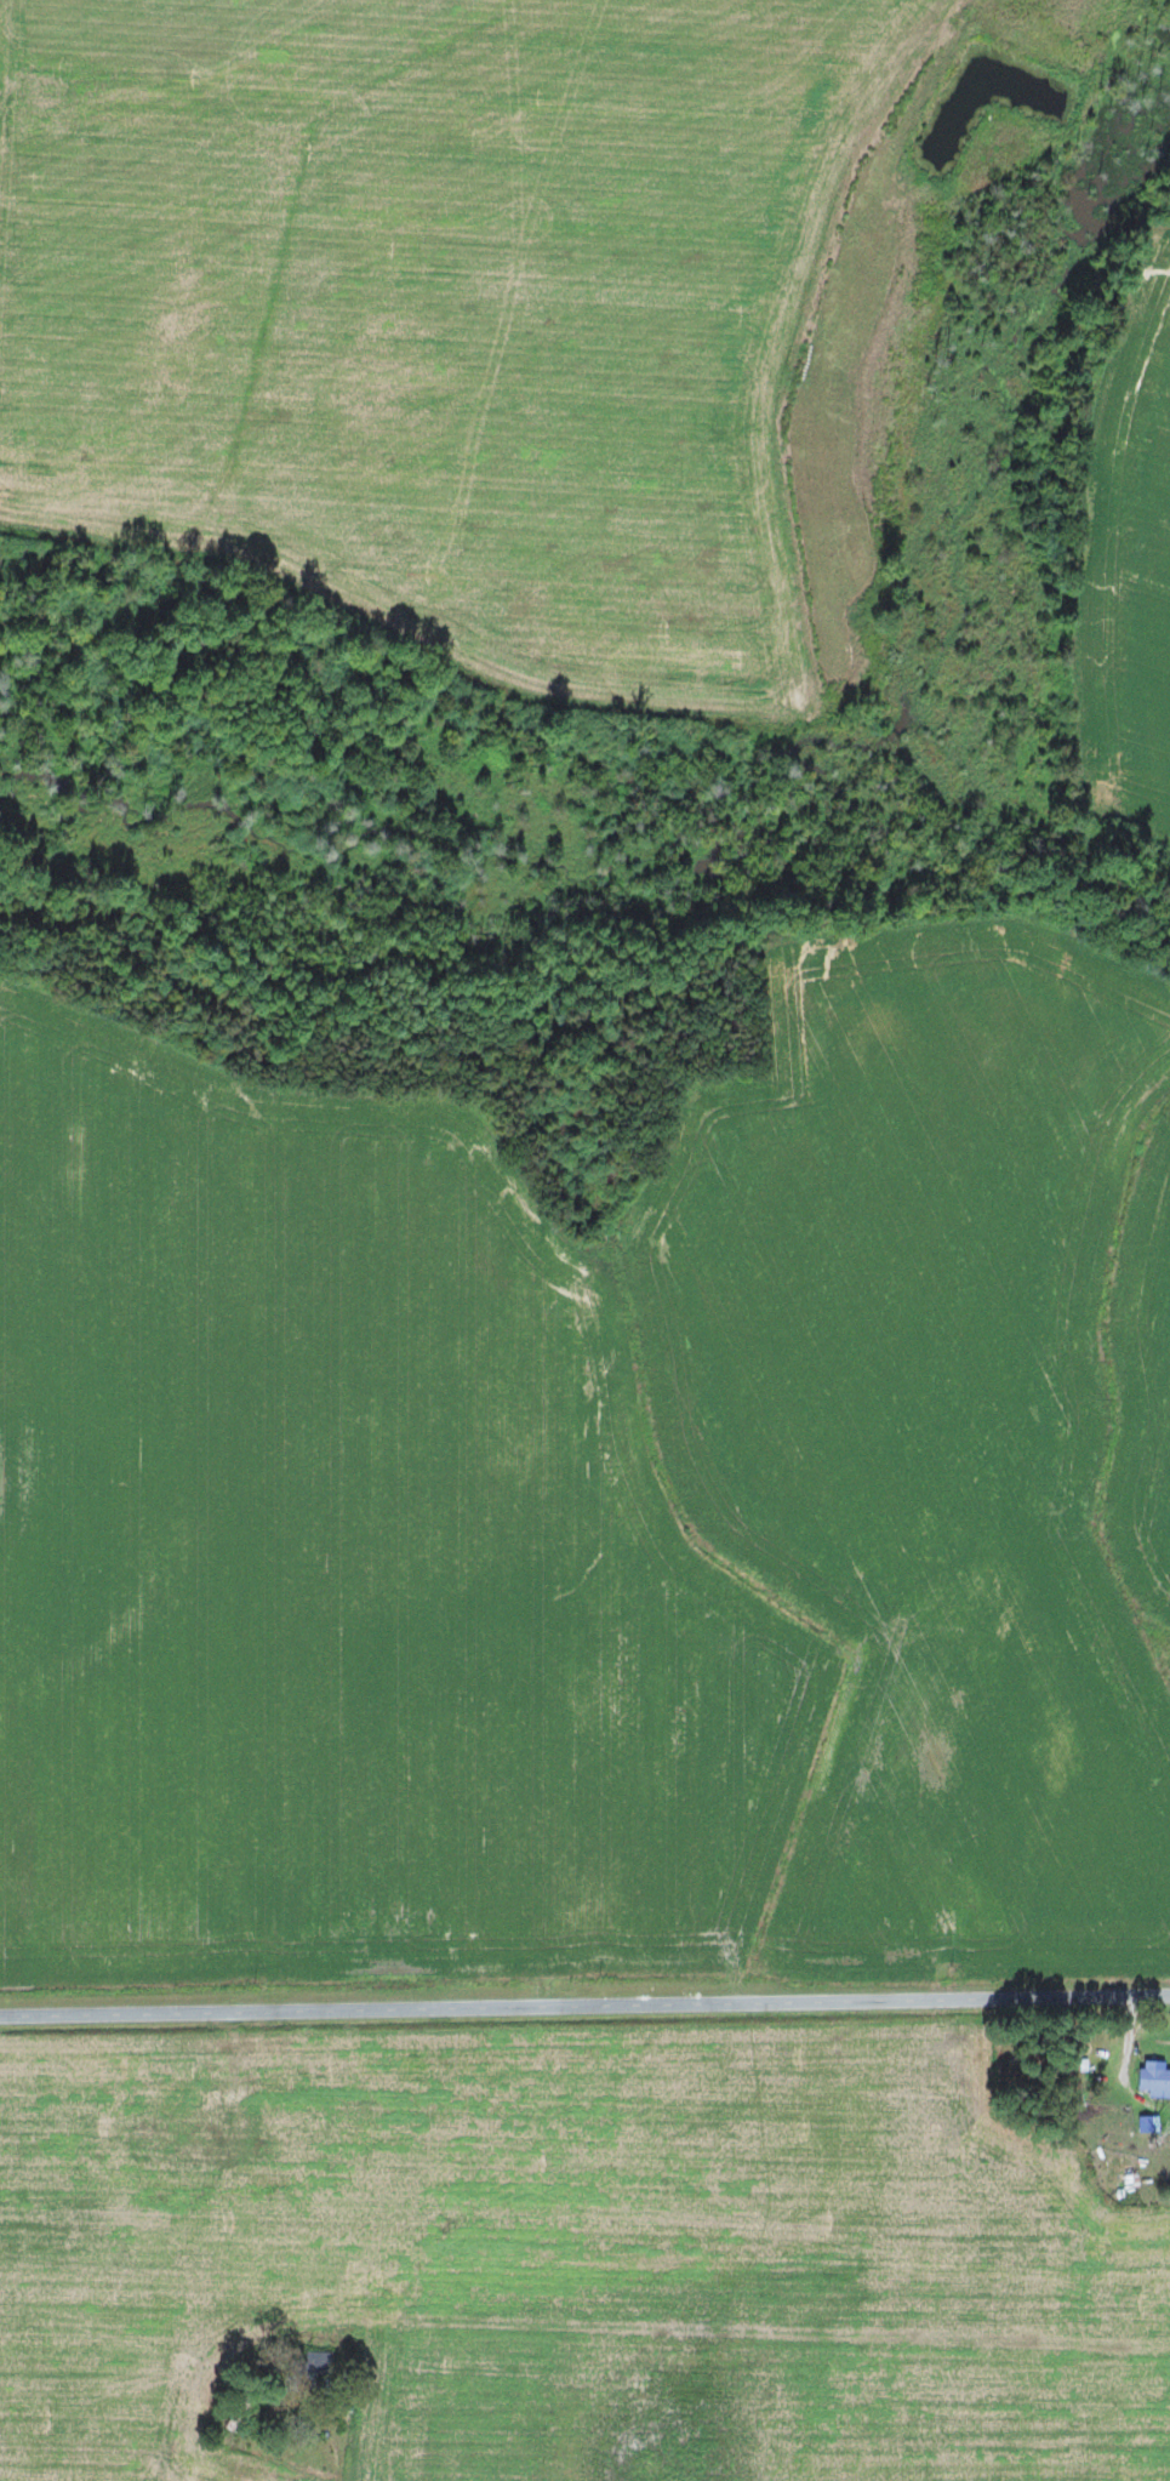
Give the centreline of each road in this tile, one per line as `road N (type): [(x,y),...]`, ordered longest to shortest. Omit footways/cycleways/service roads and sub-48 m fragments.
road 1 (residential): [(0,2019),(1169,1998)]

